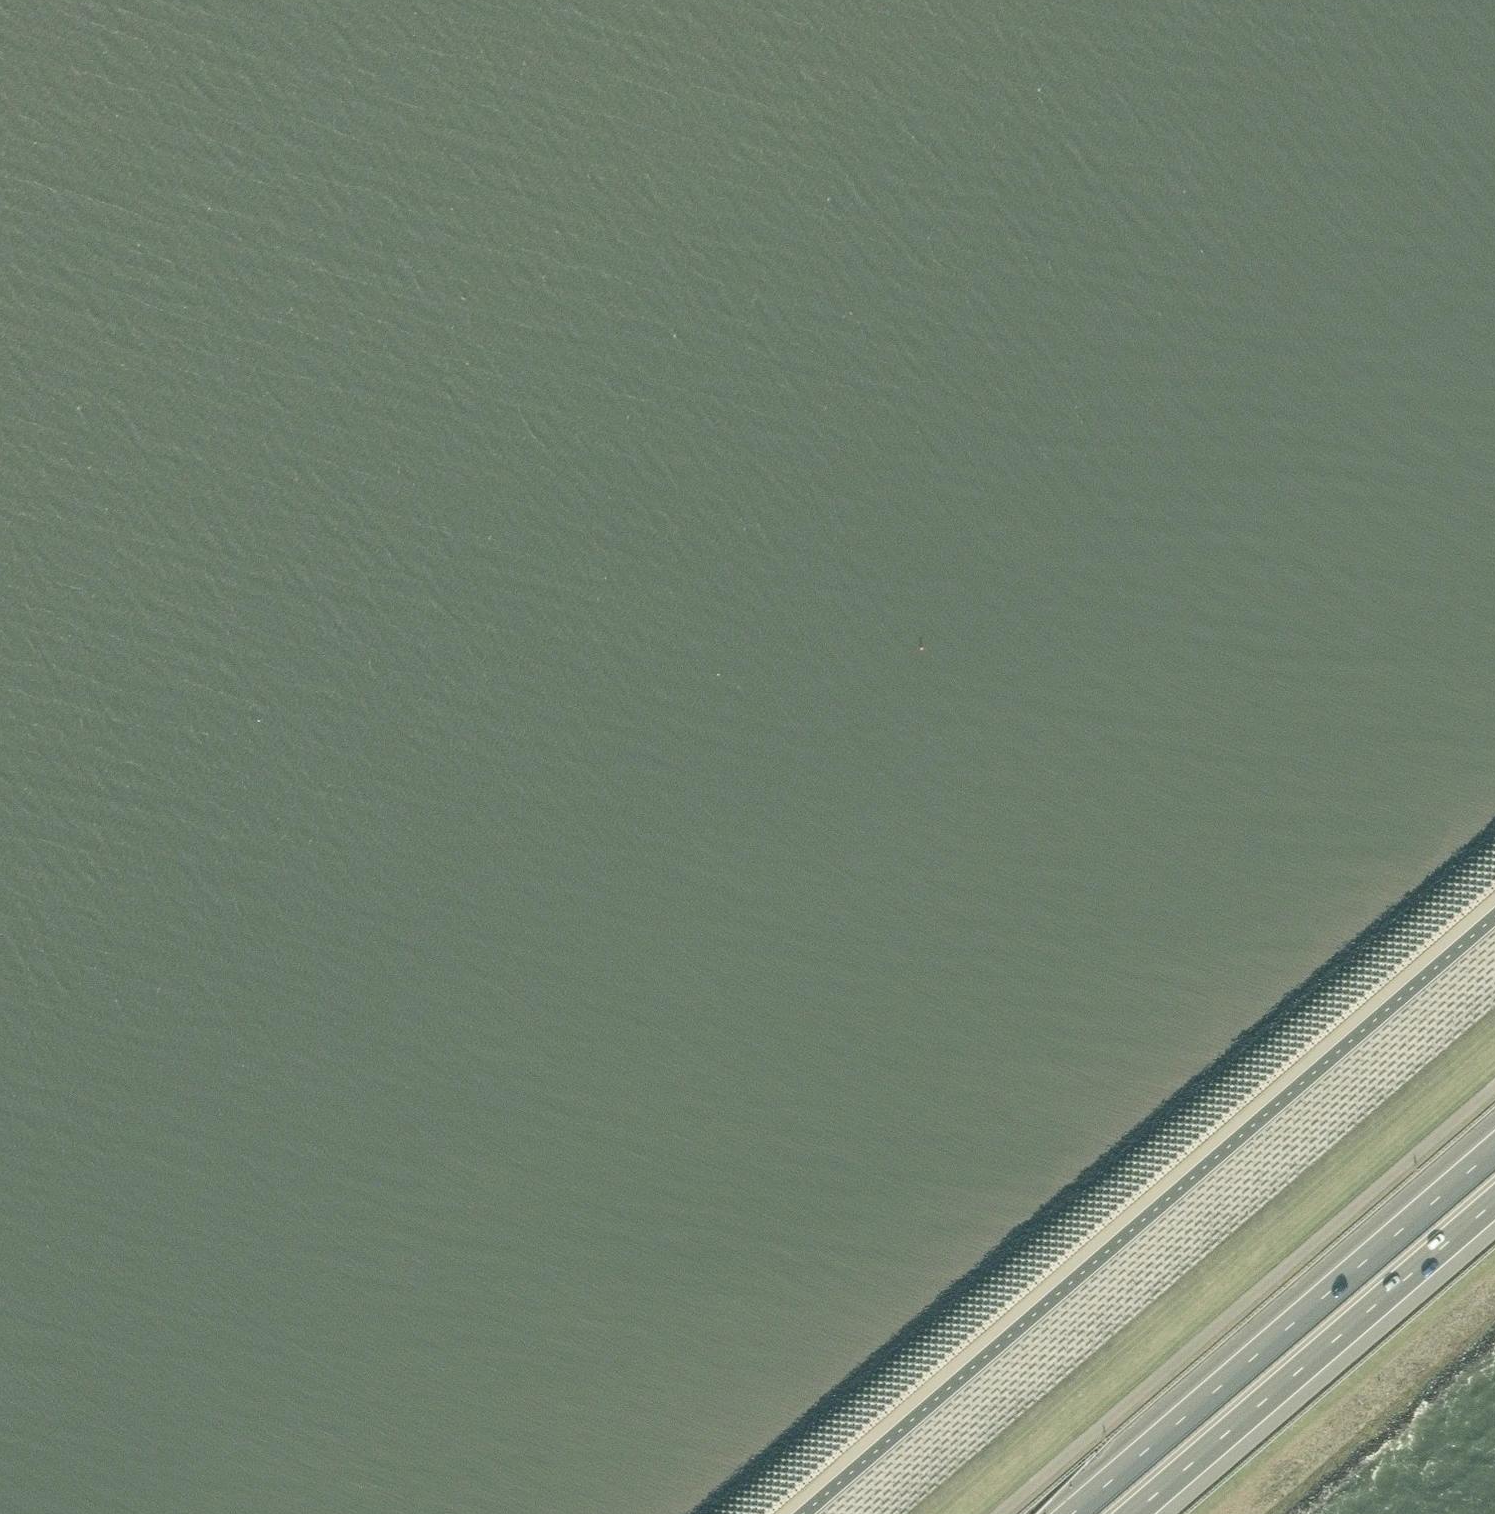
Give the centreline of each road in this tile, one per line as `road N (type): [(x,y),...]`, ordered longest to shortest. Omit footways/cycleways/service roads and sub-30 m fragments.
road 1 (motorway): [(1494,1149),(1072,1513)]
road 2 (motorway): [(1134,1513),(1494,1201)]

